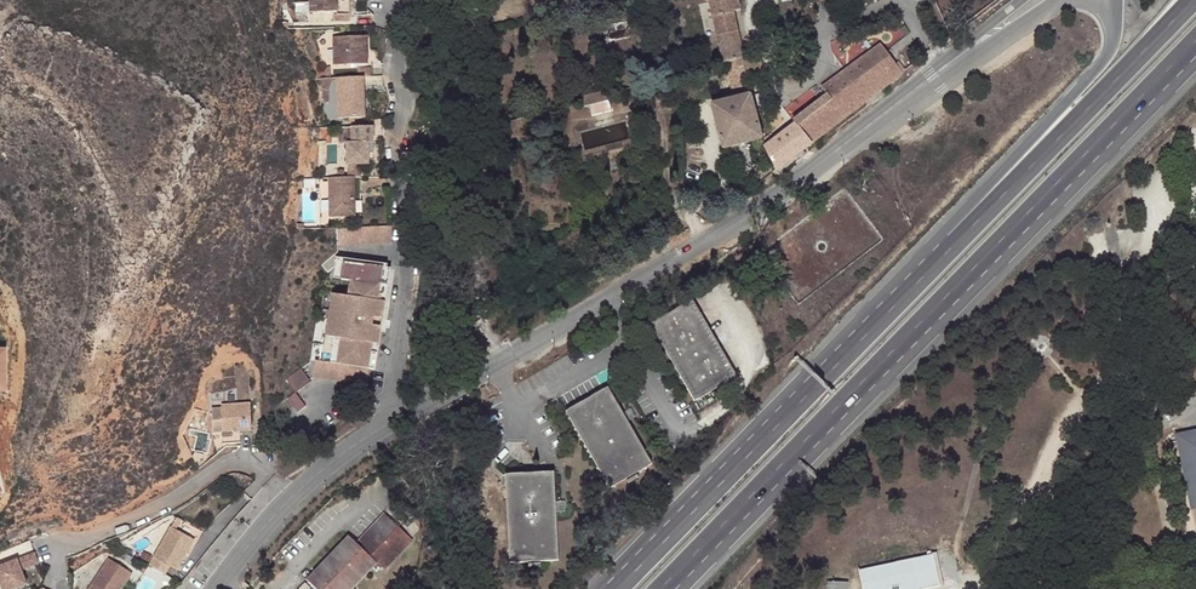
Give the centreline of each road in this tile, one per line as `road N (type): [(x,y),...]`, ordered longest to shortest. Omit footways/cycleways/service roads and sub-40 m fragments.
road 1 (residential): [(932,77),(730,232),(401,414)]
road 2 (trunk): [(1191,0),(769,433)]
road 3 (trunk): [(806,448),(1195,39)]
road 4 (trunk): [(1113,12),(1104,62),(769,433)]
road 5 (trunk): [(806,448),(1195,64)]
road 6 (residential): [(401,414),(391,383),(401,261),(393,68),(401,0)]
road 7 (track): [(492,363),(480,282),(474,0)]
road 8 (residential): [(271,517),(266,483),(251,465),(220,459),(76,537)]
road 9 (trunk): [(769,433),(617,588)]
road 10 (residential): [(401,414),(271,517)]
road 11 (residential): [(932,77),(1058,0)]
road 12 (trunk): [(706,545),(806,448)]

